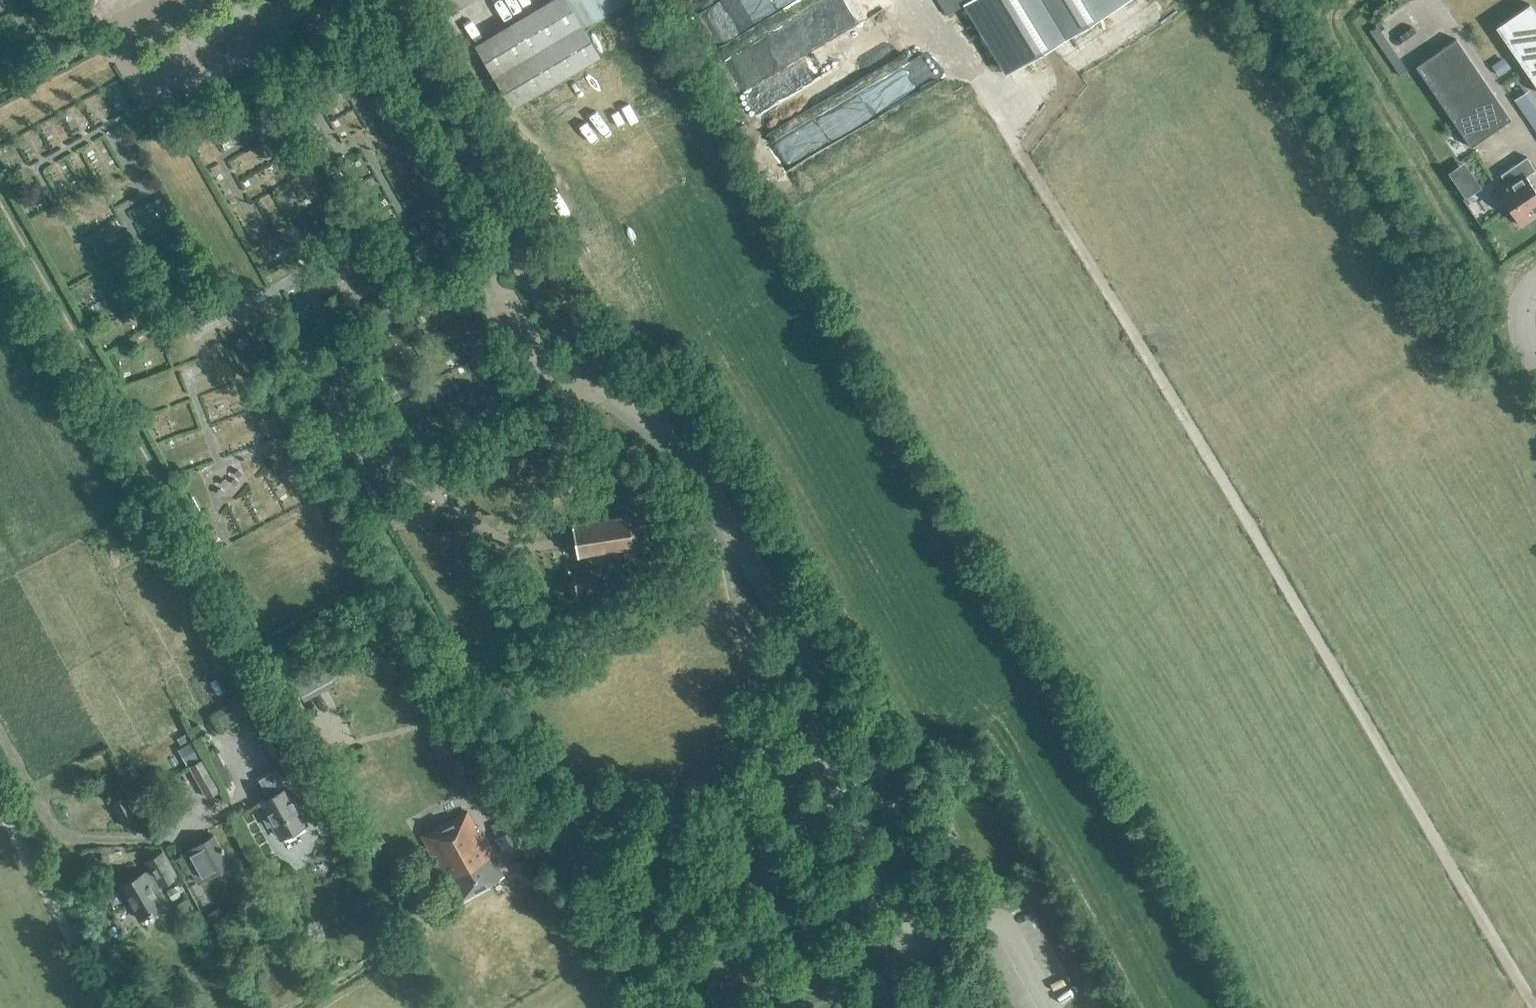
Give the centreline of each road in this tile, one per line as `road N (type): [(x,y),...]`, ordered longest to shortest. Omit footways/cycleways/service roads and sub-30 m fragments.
road 1 (track): [(990,95),(1535,989)]
road 2 (track): [(0,195),(418,919)]
road 3 (track): [(0,806),(114,1007)]

